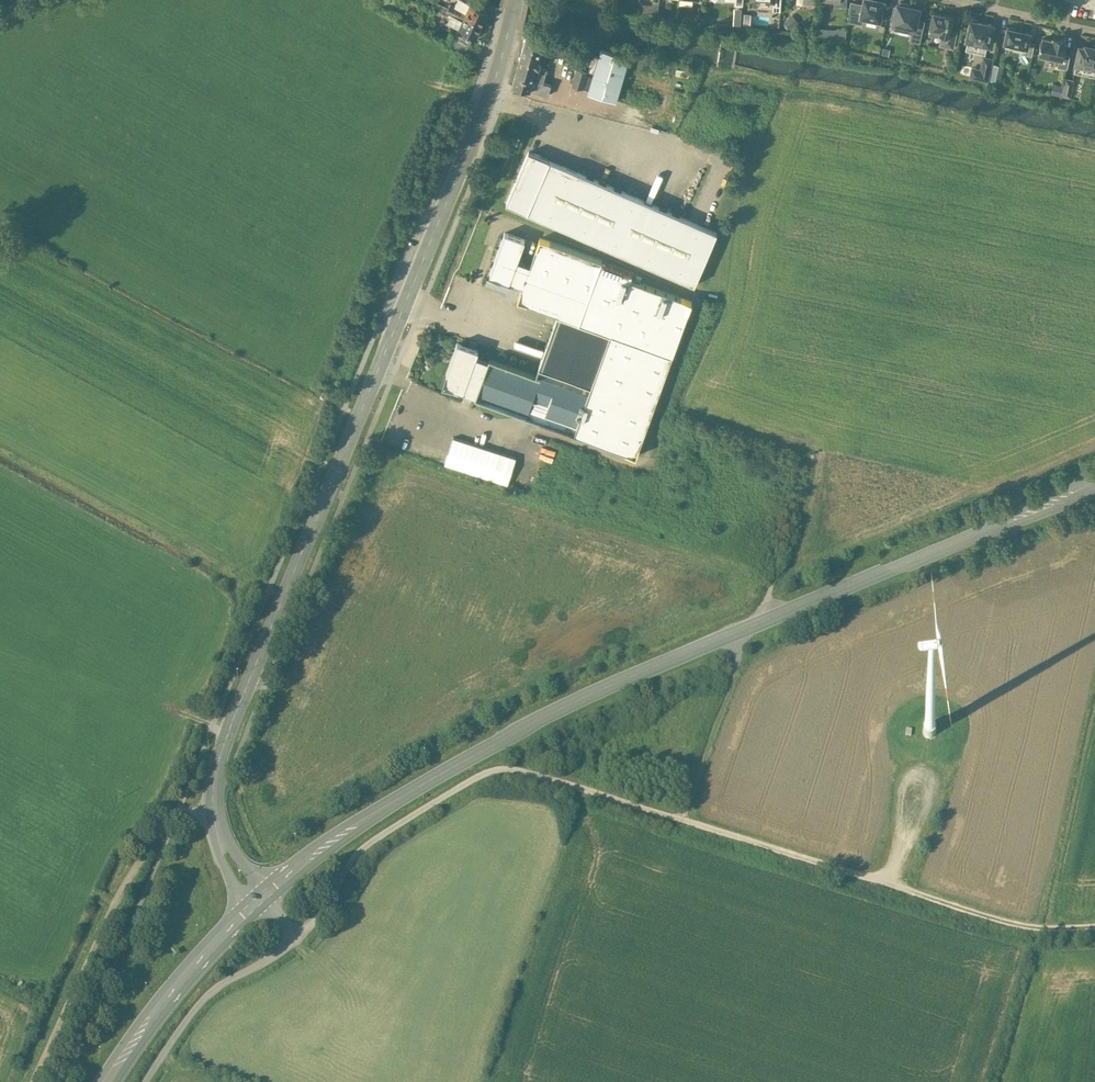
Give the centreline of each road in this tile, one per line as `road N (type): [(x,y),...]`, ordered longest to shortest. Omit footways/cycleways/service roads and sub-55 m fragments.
road 1 (tertiary): [(260,901),(219,834),(216,781),(490,100),(515,0)]
road 2 (primary): [(260,901),(376,813),(544,718),(983,531)]
road 3 (track): [(179,813),(167,815),(117,904),(36,1081)]
road 4 (unclassified): [(296,937),(332,903),(356,851),(487,771),(515,768)]
road 5 (primary): [(108,1081),(260,901)]
road 6 (unclassified): [(146,1081),(220,984),(296,937)]
road 7 (residential): [(929,0),(1094,33)]
road 8 (primary): [(1094,476),(983,531)]

